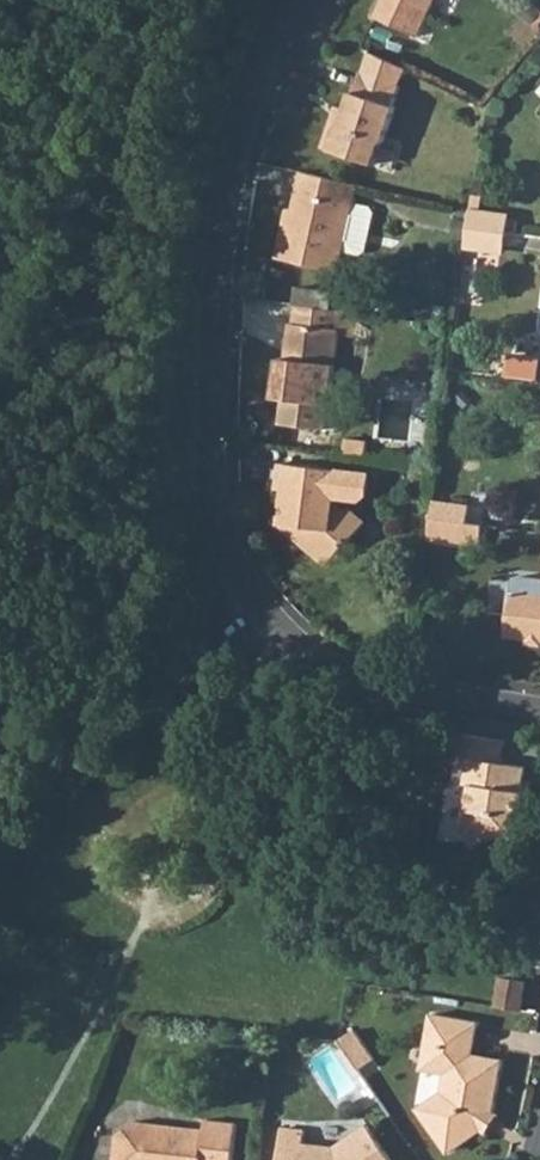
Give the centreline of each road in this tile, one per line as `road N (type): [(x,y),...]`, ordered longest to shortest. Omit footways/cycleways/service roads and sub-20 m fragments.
road 1 (residential): [(283,0),(243,116),(218,272),(211,470),(224,537),(271,621),(335,671),(408,693),(539,715)]

